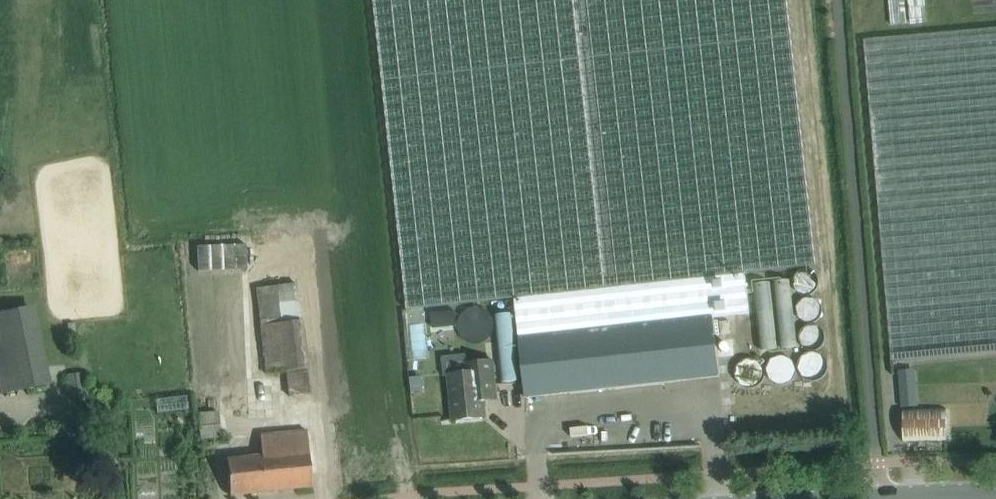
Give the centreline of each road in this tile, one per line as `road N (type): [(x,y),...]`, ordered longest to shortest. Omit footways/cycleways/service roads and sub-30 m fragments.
road 1 (unclassified): [(878,497),(837,0)]

